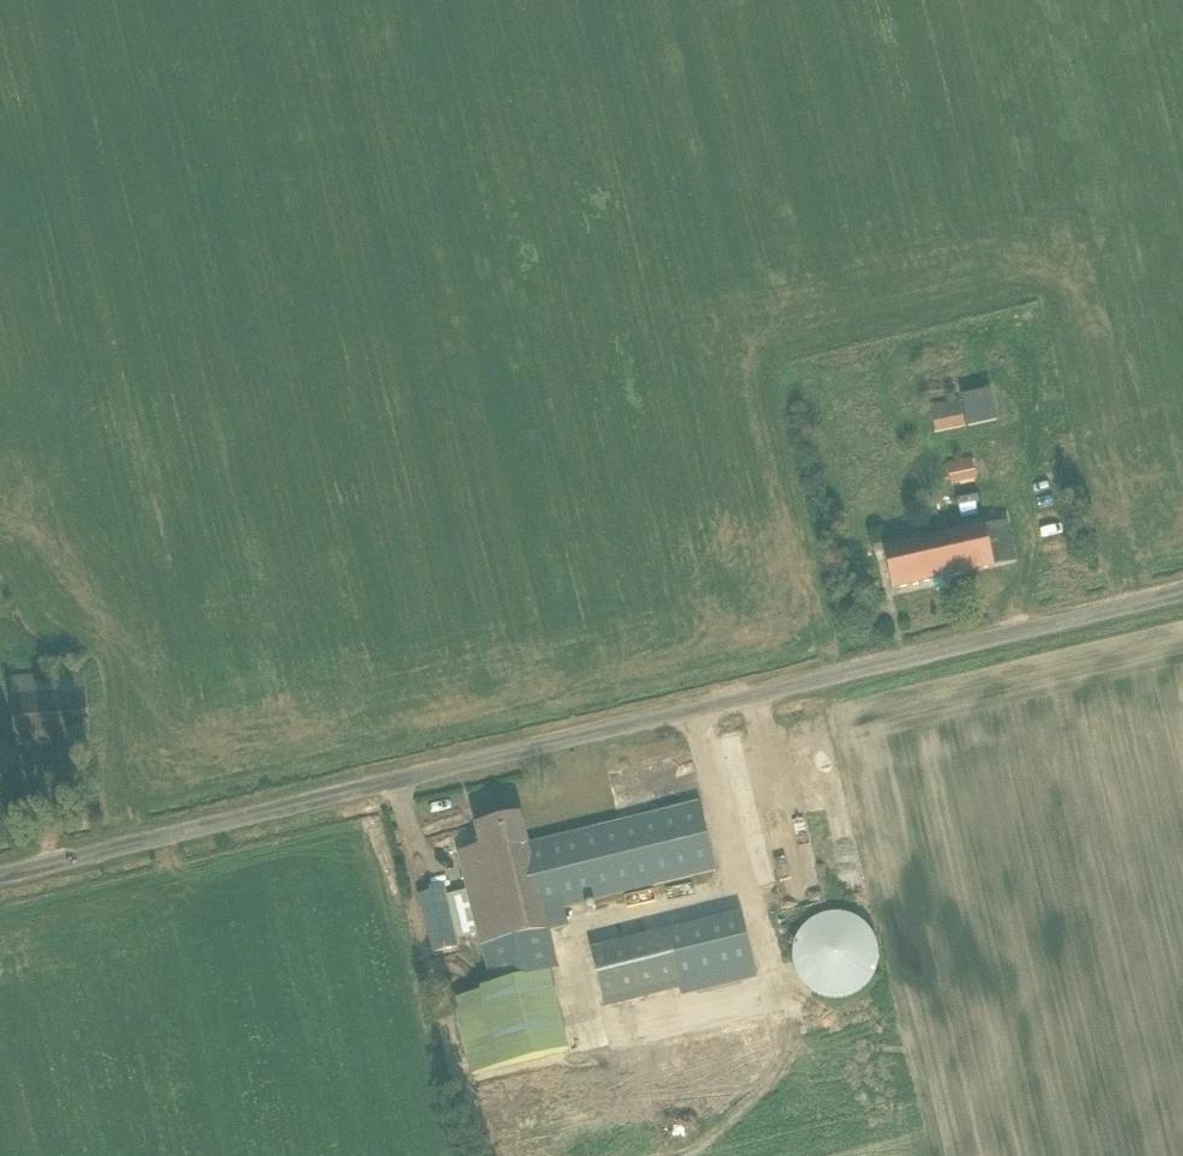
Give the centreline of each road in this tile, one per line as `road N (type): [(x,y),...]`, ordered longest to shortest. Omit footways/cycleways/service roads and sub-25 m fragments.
road 1 (unclassified): [(0,880),(1182,594)]

